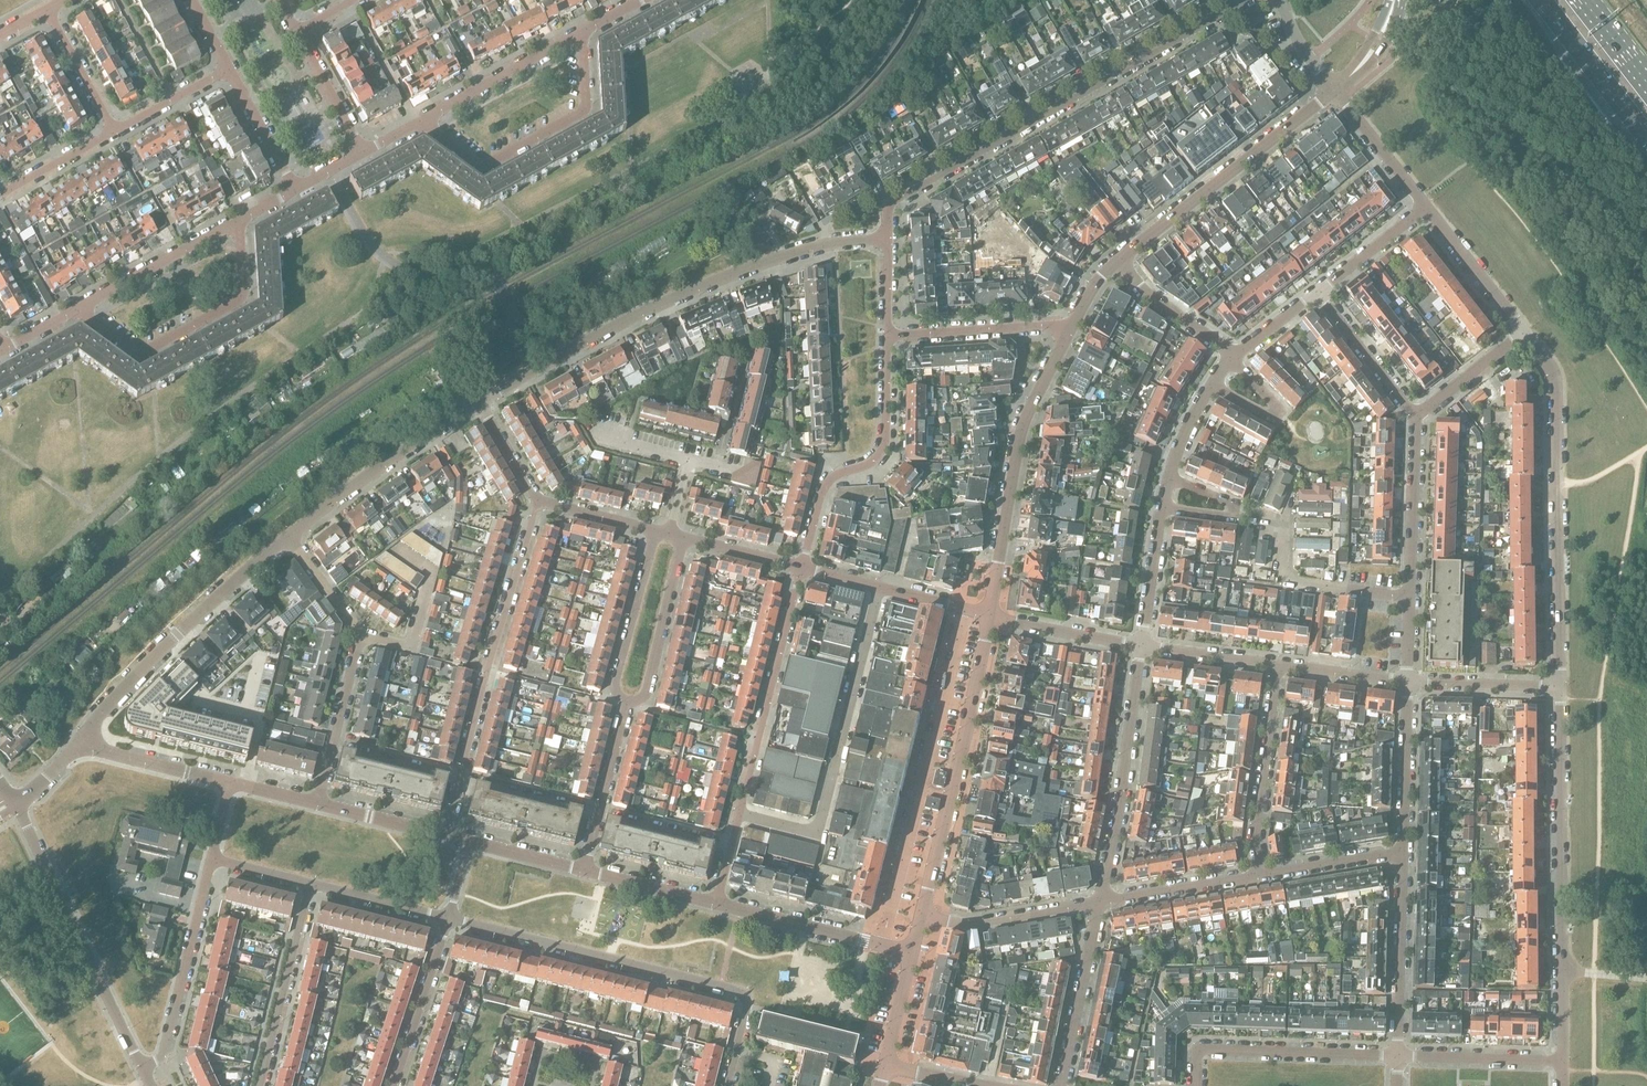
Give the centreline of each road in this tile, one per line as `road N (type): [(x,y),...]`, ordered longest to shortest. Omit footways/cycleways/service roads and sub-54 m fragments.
road 1 (residential): [(478,403),(651,306),(743,269),(837,241),(887,239)]
road 2 (residential): [(1246,0),(901,196),(887,213),(887,239)]
road 3 (residential): [(726,1085),(746,1005),(738,993),(449,920)]
road 4 (residential): [(1563,1062),(1560,686)]
road 5 (residential): [(1560,686),(1556,381),(1524,330)]
road 6 (residential): [(443,837),(540,501)]
road 7 (residential): [(965,609),(882,946)]
road 8 (residential): [(740,815),(816,834),(882,588)]
road 9 (tertiary): [(922,915),(990,615)]
road 10 (tertiary): [(990,615),(1022,424),(1069,329)]
road 11 (residential): [(317,805),(360,638),(289,537)]
road 12 (tertiary): [(141,1067),(11,802)]
road 13 (residential): [(84,742),(118,696),(289,537)]
road 14 (residential): [(802,568),(824,481),(866,462),(888,440),(888,333)]
road 15 (tertiary): [(1119,258),(1335,92)]
road 16 (residential): [(421,121),(482,164),(581,112),(581,32)]
road 17 (residential): [(78,312),(146,355),(237,304),(241,223)]
road 18 (residential): [(1406,681),(1416,416)]
road 19 (residential): [(1098,902),(1141,645)]
road 20 (residential): [(740,815),(802,568)]
road 21 (residential): [(289,537),(478,403)]
road 22 (residential): [(1195,1085),(1196,1059),(1208,1049),(1397,1056)]
road 23 (residential): [(141,1067),(164,1055),(213,861)]
road 24 (residential): [(1250,877),(1279,664)]
road 25 (residential): [(261,1085),(313,886)]
road 26 (residential): [(1397,1056),(1402,852)]
road 27 (residential): [(1060,1085),(1098,902)]
road 28 (residential): [(78,312),(241,223)]
road 29 (residential): [(421,121),(581,32)]
road 30 (residential): [(628,703),(646,696),(683,537)]
road 31 (residential): [(628,703),(614,683),(654,530)]
road 32 (residential): [(888,333),(1069,329)]
road 33 (residential): [(922,915),(964,923),(1098,902)]
road 34 (residential): [(394,1085),(449,920)]
road 35 (primary): [(1542,0),(1646,138)]
road 36 (residential): [(584,870),(628,703)]
road 37 (residential): [(1402,852),(1406,681)]
road 38 (residential): [(882,946),(716,905)]
road 39 (residential): [(1397,1056),(1563,1062)]
road 40 (unclassified): [(1416,416),(1318,291)]
road 41 (unclassified): [(1524,330),(1426,205)]
road 42 (residential): [(1168,477),(1235,505),(1233,518),(1161,507)]
road 43 (residential): [(1560,686),(1406,681)]
road 44 (residential): [(1250,877),(1402,852)]
road 45 (residential): [(1098,902),(1250,877)]
road 46 (residential): [(1141,645),(990,615)]
road 47 (residential): [(232,784),(84,742)]
road 48 (residential): [(1231,359),(1281,409),(1272,418),(1211,384)]
road 49 (residential): [(1235,355),(1145,291),(1119,258)]
road 50 (unclassified): [(1426,205),(1335,92)]
road 51 (residential): [(449,920),(313,886)]
road 52 (residential): [(1141,645),(1161,507)]
road 53 (residential): [(1279,664),(1141,645)]
road 54 (residential): [(1416,416),(1524,330)]
road 55 (residential): [(1318,291),(1426,205)]
road 56 (residential): [(113,131),(47,11)]
road 57 (residential): [(716,905),(584,870)]
road 58 (residential): [(362,152),(298,32)]
road 59 (residential): [(293,190),(229,70)]
road 60 (residential): [(0,196),(113,131)]
road 61 (residential): [(443,837),(317,805)]
road 62 (residential): [(1406,681),(1279,664)]
road 63 (residential): [(802,568),(683,537)]
road 64 (residential): [(584,870),(467,843)]

